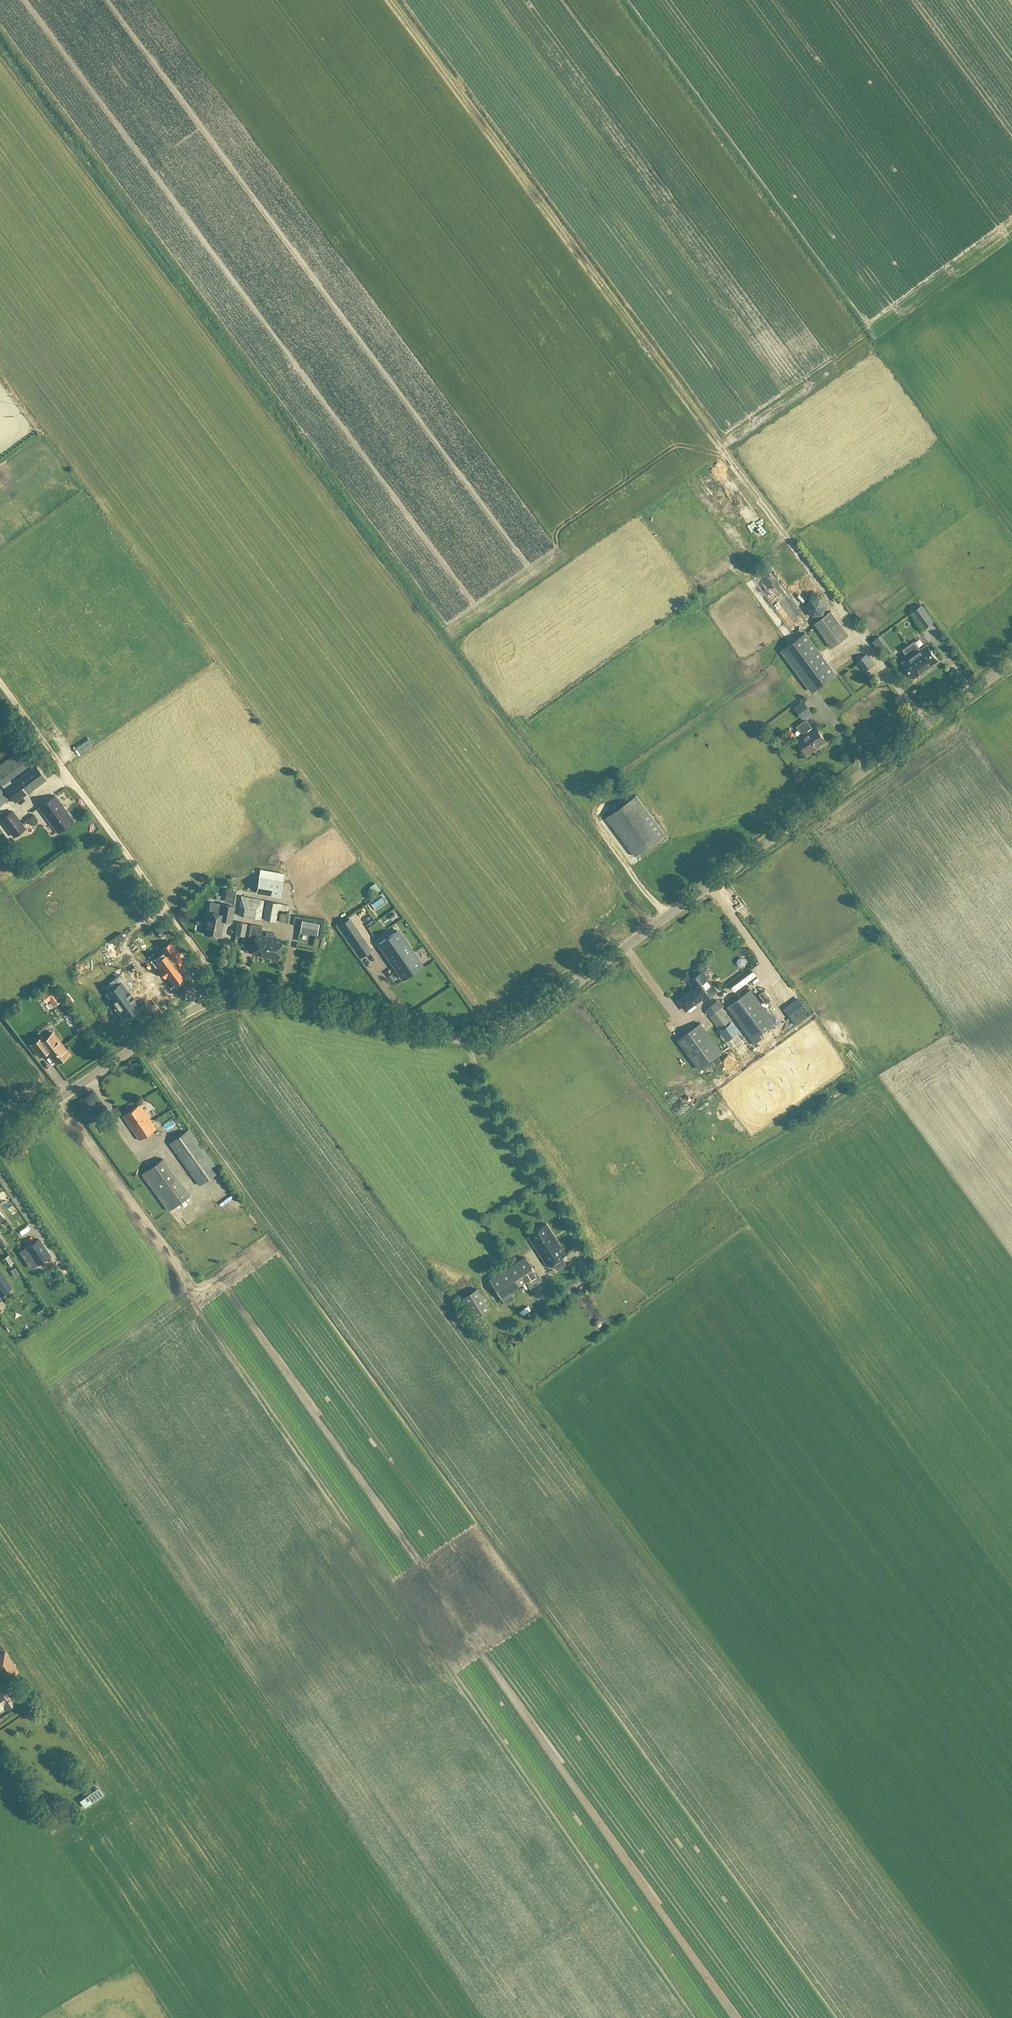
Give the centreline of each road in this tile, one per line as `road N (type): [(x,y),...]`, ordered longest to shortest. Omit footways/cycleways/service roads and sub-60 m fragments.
road 1 (tertiary): [(231,997),(447,1038),(499,1035),(1011,663)]
road 2 (track): [(240,998),(414,1235),(483,1284),(504,1363),(720,1654)]
road 3 (unclassified): [(231,997),(0,687)]
road 4 (tertiary): [(0,1141),(181,1018),(231,997)]

